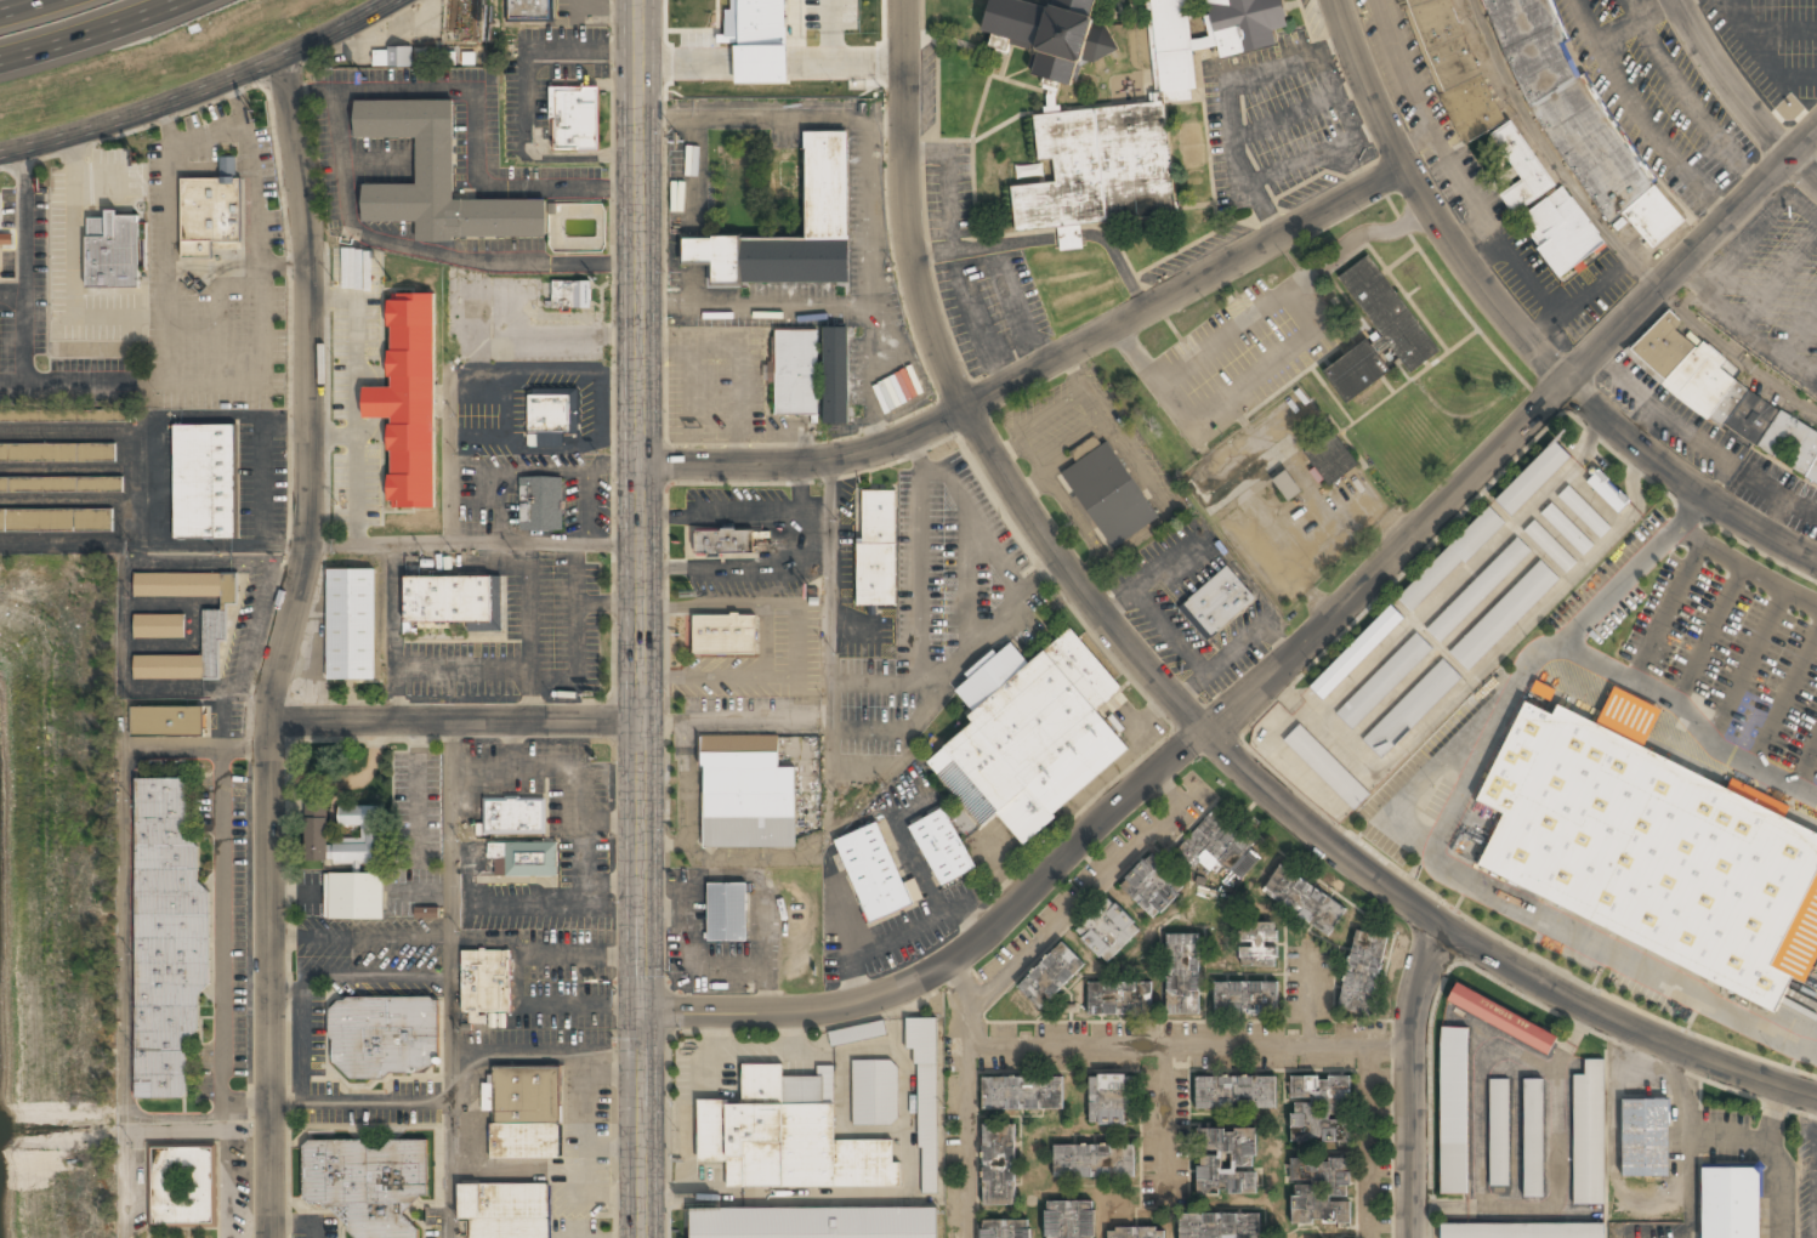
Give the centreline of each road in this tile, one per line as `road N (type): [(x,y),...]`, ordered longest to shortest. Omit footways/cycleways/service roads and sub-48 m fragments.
road 1 (residential): [(1816,1097),(1648,1038),(1447,926),(1237,762),(1120,636),(996,462),(929,322),(907,206),(904,0)]
road 2 (residential): [(642,1012),(845,1006),(901,993),(972,947),(1204,733),(1816,128)]
road 3 (tertiary): [(637,0),(643,1237)]
road 4 (residential): [(291,58),(314,476),(303,578),(267,721),(271,1225)]
road 5 (residential): [(1406,165),(901,439),(780,464),(641,464)]
road 6 (residential): [(1816,562),(1710,502),(1613,427),(1498,305),(1416,187),(1339,0)]
road 7 (secondary): [(0,155),(193,101),(401,0)]
road 8 (residential): [(642,720),(267,721)]
road 9 (residential): [(1447,926),(1423,962),(1414,1004),(1412,1237)]
road 10 (residential): [(1816,178),(1741,98),(1677,0)]
road 11 (motorway): [(0,63),(210,0)]

